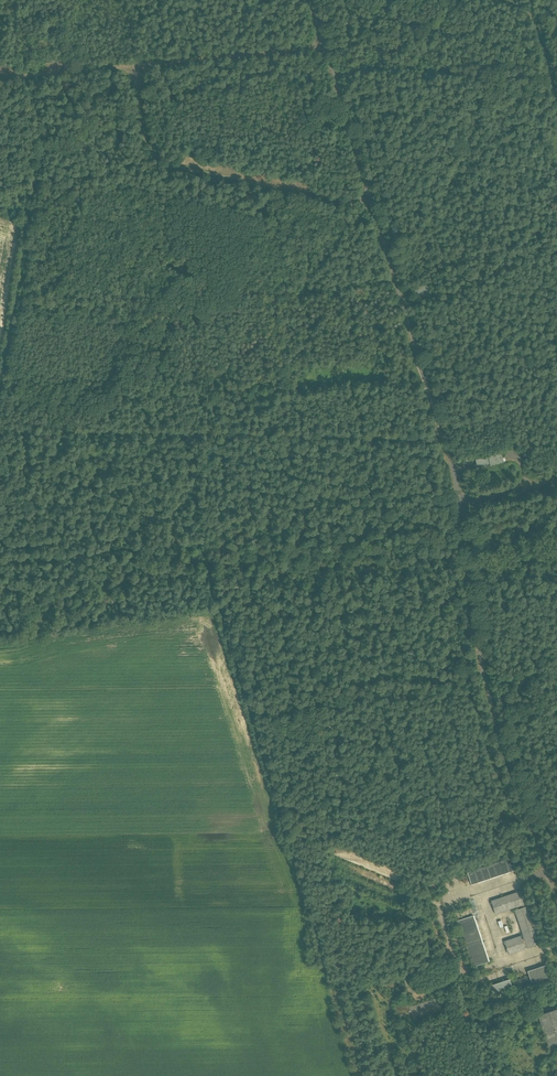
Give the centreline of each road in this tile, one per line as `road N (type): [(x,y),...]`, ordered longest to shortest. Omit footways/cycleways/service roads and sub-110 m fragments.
road 1 (unclassified): [(556,902),(483,676),(459,506)]
road 2 (unclassified): [(375,207),(167,163),(145,139),(133,61)]
road 3 (unclassified): [(459,506),(452,456),(375,207)]
road 4 (unclassified): [(133,61),(325,45)]
road 5 (unclassified): [(375,207),(325,45)]
road 6 (unclassified): [(0,73),(133,61)]
road 7 (unclassified): [(492,0),(529,14),(556,100)]

